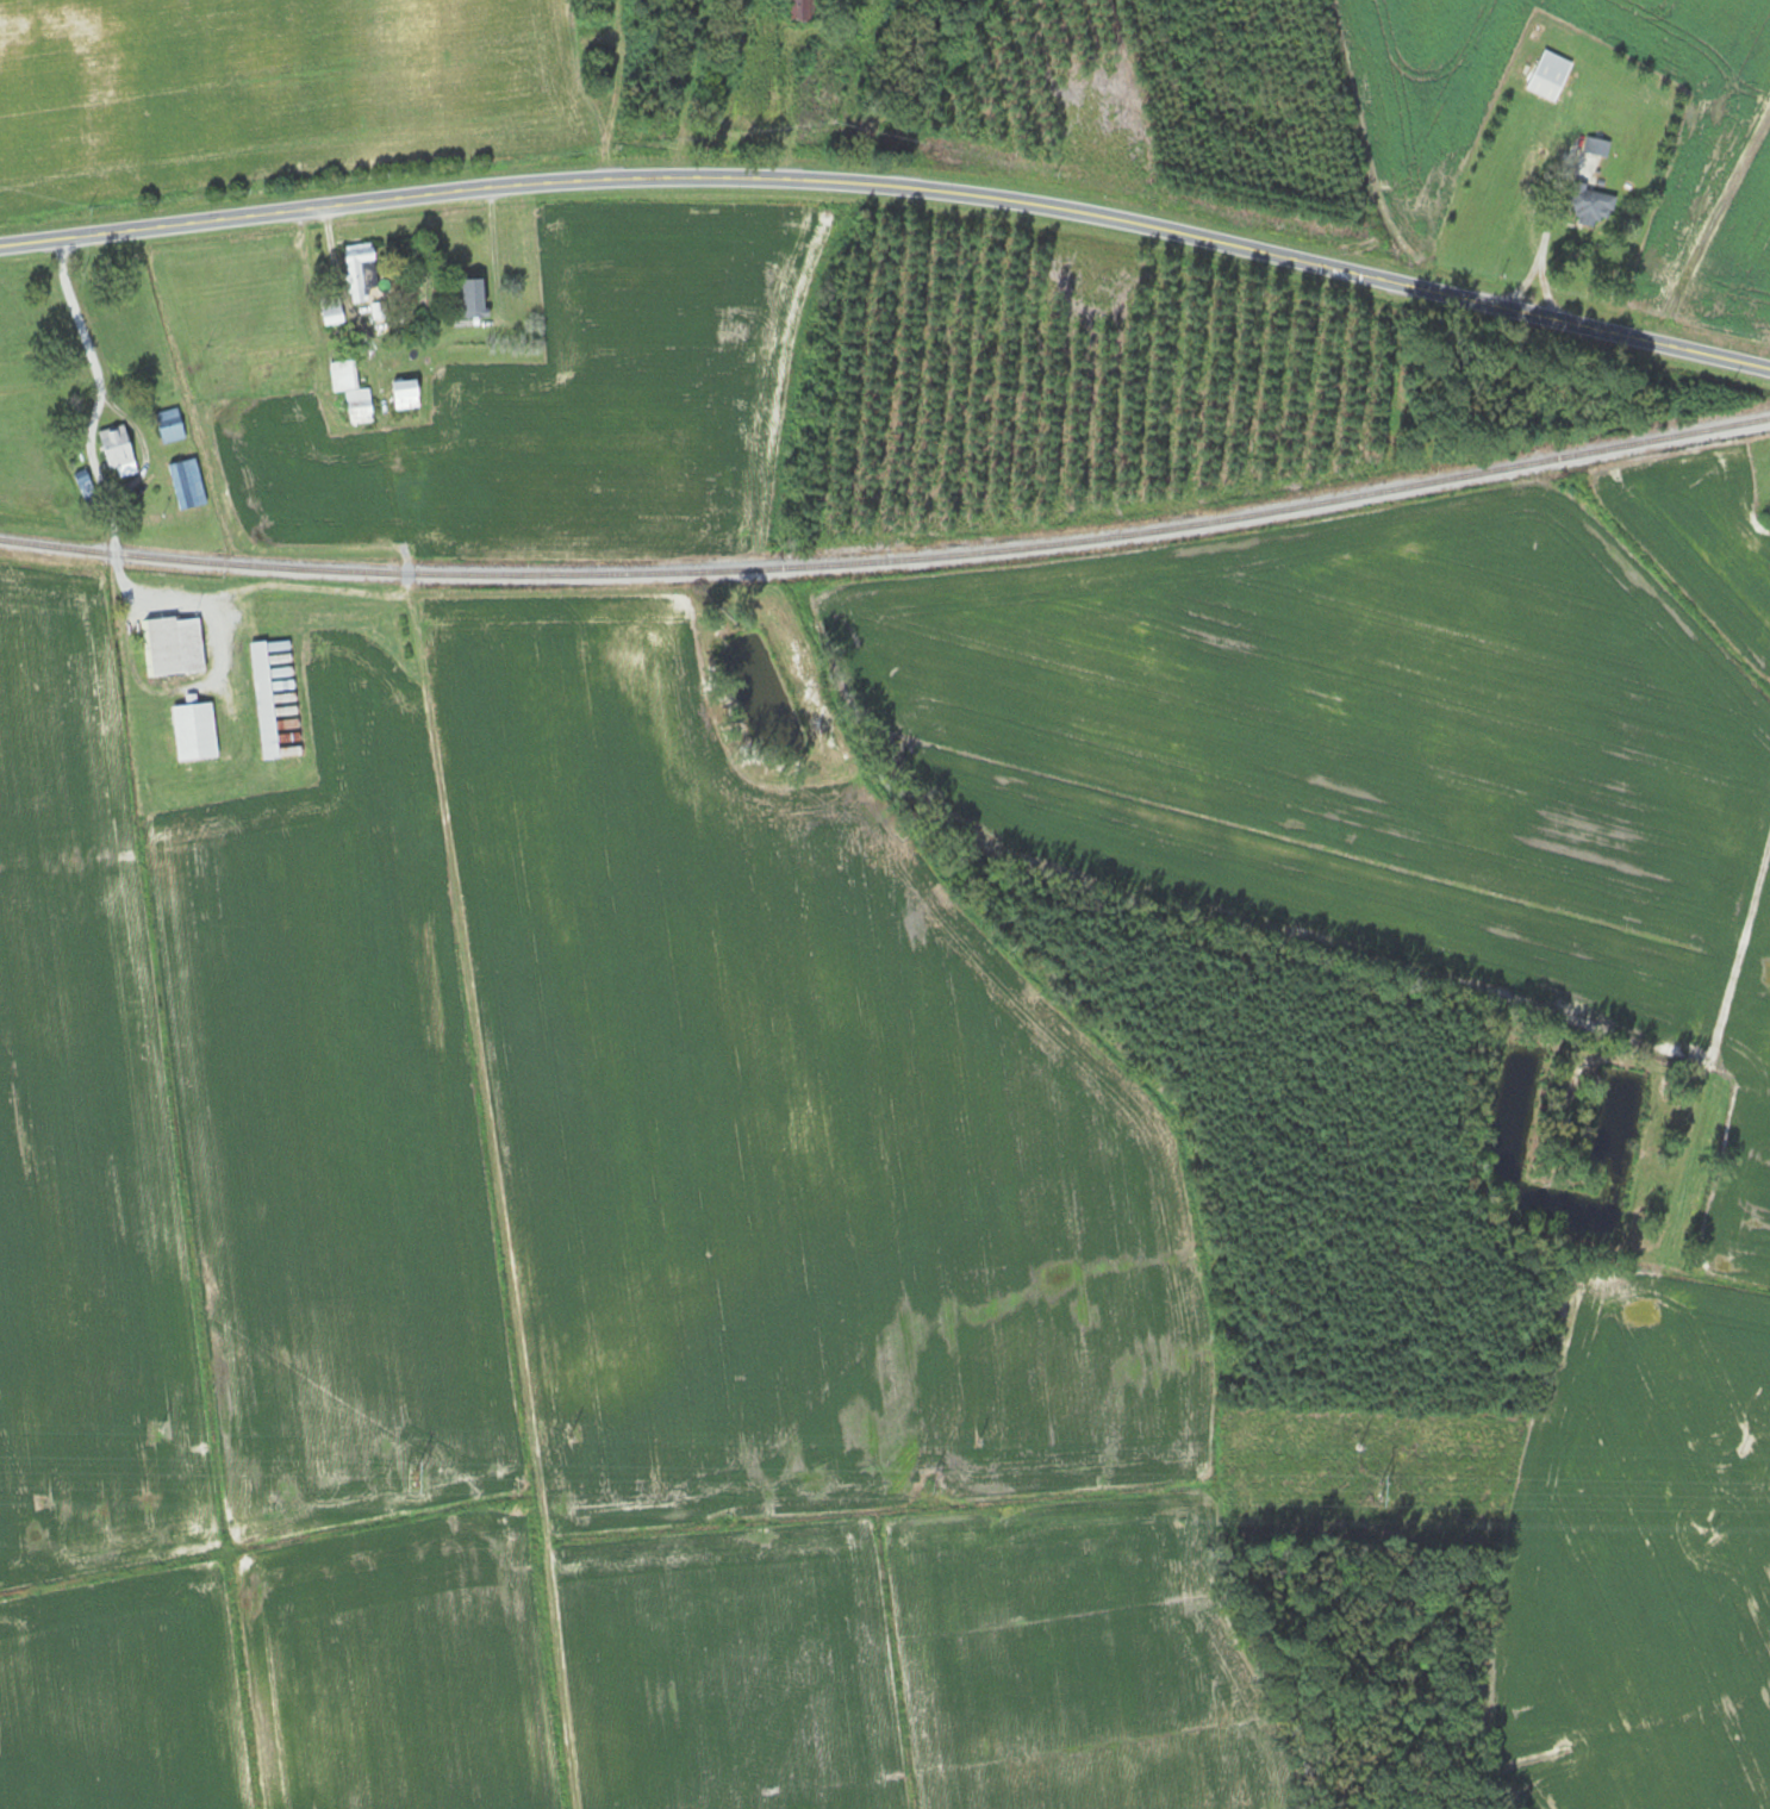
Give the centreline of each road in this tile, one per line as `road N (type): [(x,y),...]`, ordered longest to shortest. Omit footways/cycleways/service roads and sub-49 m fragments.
road 1 (primary): [(1769,372),(908,189),(736,179),(481,192),(0,249)]

